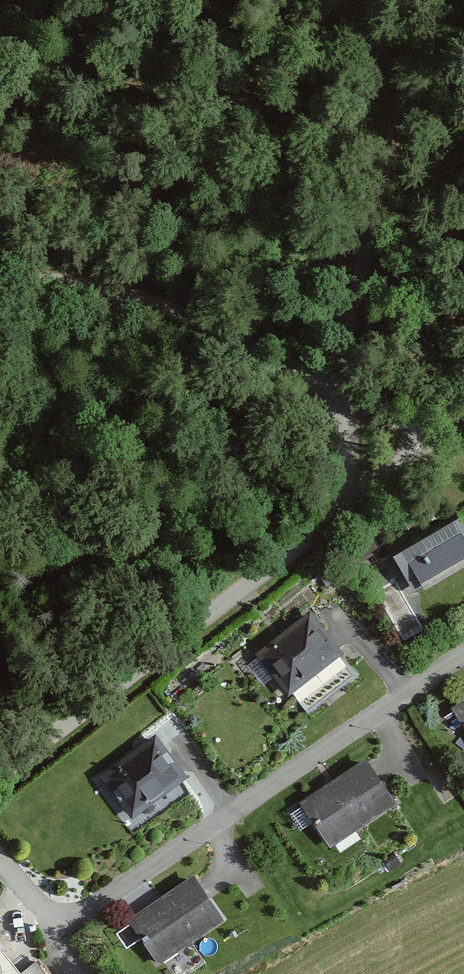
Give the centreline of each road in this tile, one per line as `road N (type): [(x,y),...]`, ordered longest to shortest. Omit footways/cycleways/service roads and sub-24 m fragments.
road 1 (residential): [(463,651),(50,929)]
road 2 (residential): [(0,782),(272,566),(349,488)]
road 3 (track): [(339,394),(368,220),(446,0)]
road 4 (residential): [(339,394),(119,290),(0,277)]

